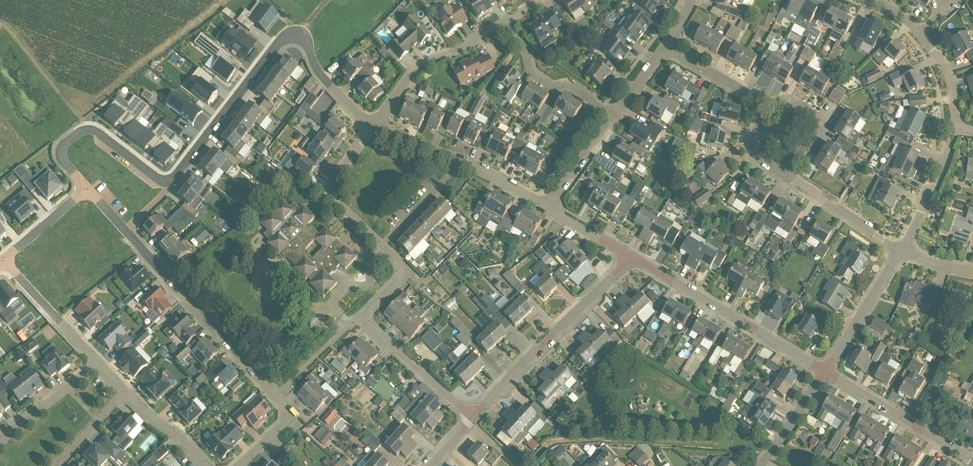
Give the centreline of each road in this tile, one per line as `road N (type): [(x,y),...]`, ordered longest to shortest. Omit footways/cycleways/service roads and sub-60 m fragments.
road 1 (residential): [(371,128),(316,70),(298,32),(283,37),(171,185),(87,130),(65,140),(62,158),(88,189)]
road 2 (residential): [(88,189),(278,397)]
road 3 (residential): [(478,421),(634,251)]
road 4 (residential): [(829,367),(634,251)]
road 5 (residential): [(972,455),(829,367)]
road 6 (residential): [(371,128),(416,72),(497,22)]
road 7 (residential): [(616,115),(585,88),(543,80),(497,22)]
road 8 (residential): [(478,421),(363,314)]
road 9 (residential): [(383,243),(328,188),(371,128)]
road 10 (residential): [(901,247),(829,367)]
road 11 (residential): [(98,361),(7,260)]
road 12 (residential): [(901,247),(790,172)]
road 13 (residential): [(953,129),(901,247)]
road 14 (residential): [(0,442),(98,361)]

